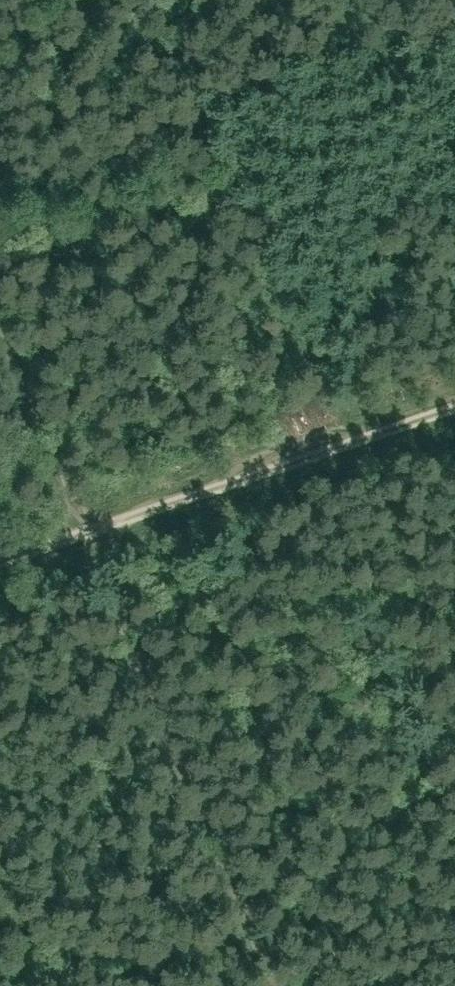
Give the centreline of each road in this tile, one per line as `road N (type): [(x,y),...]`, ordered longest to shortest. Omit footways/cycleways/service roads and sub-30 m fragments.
road 1 (track): [(277,985),(0,327)]
road 2 (track): [(454,411),(0,566)]

